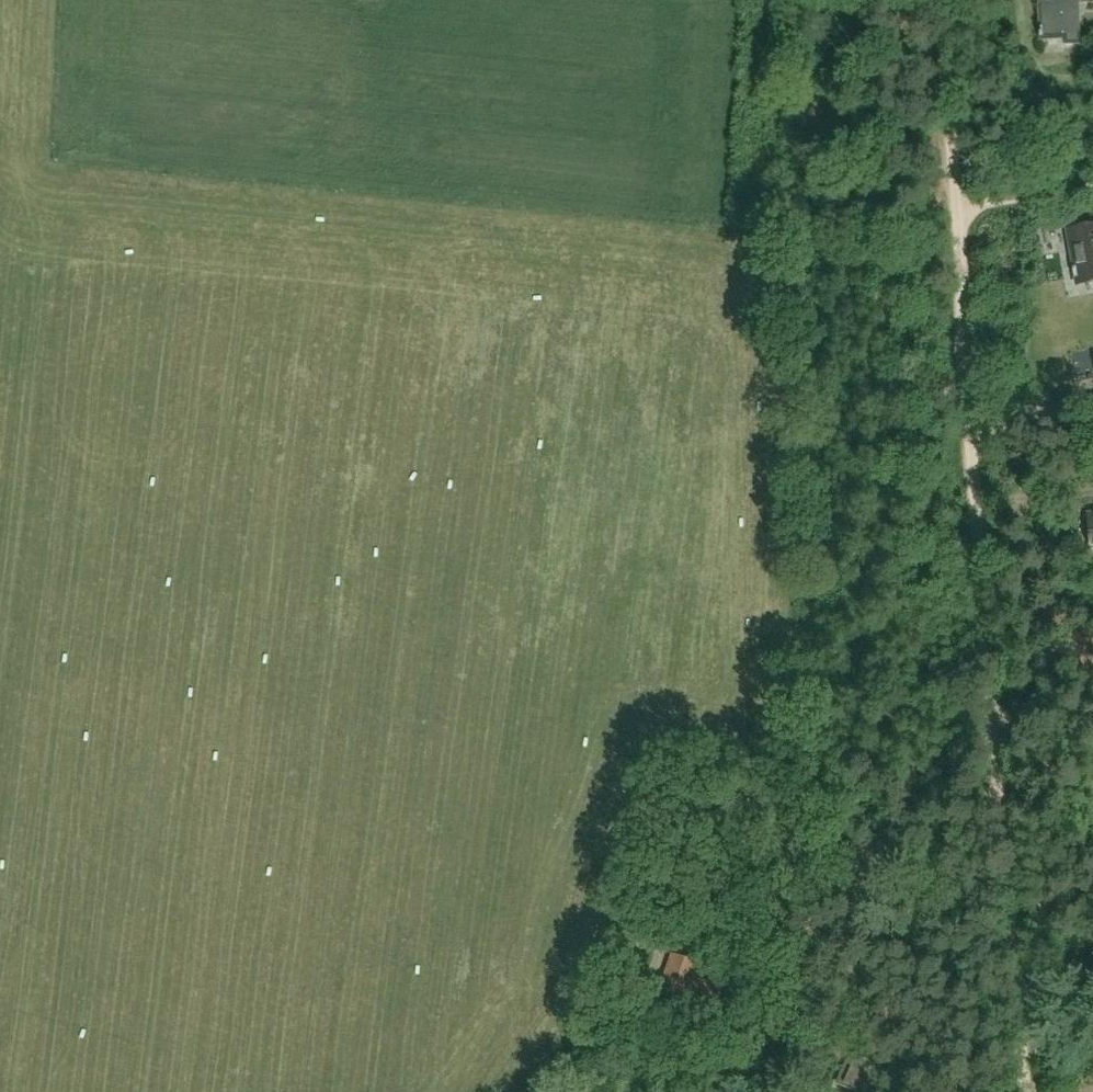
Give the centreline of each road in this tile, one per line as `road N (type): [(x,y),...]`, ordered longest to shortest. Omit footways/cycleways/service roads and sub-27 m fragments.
road 1 (track): [(1026,1091),(940,0)]
road 2 (track): [(955,204),(1092,186)]

